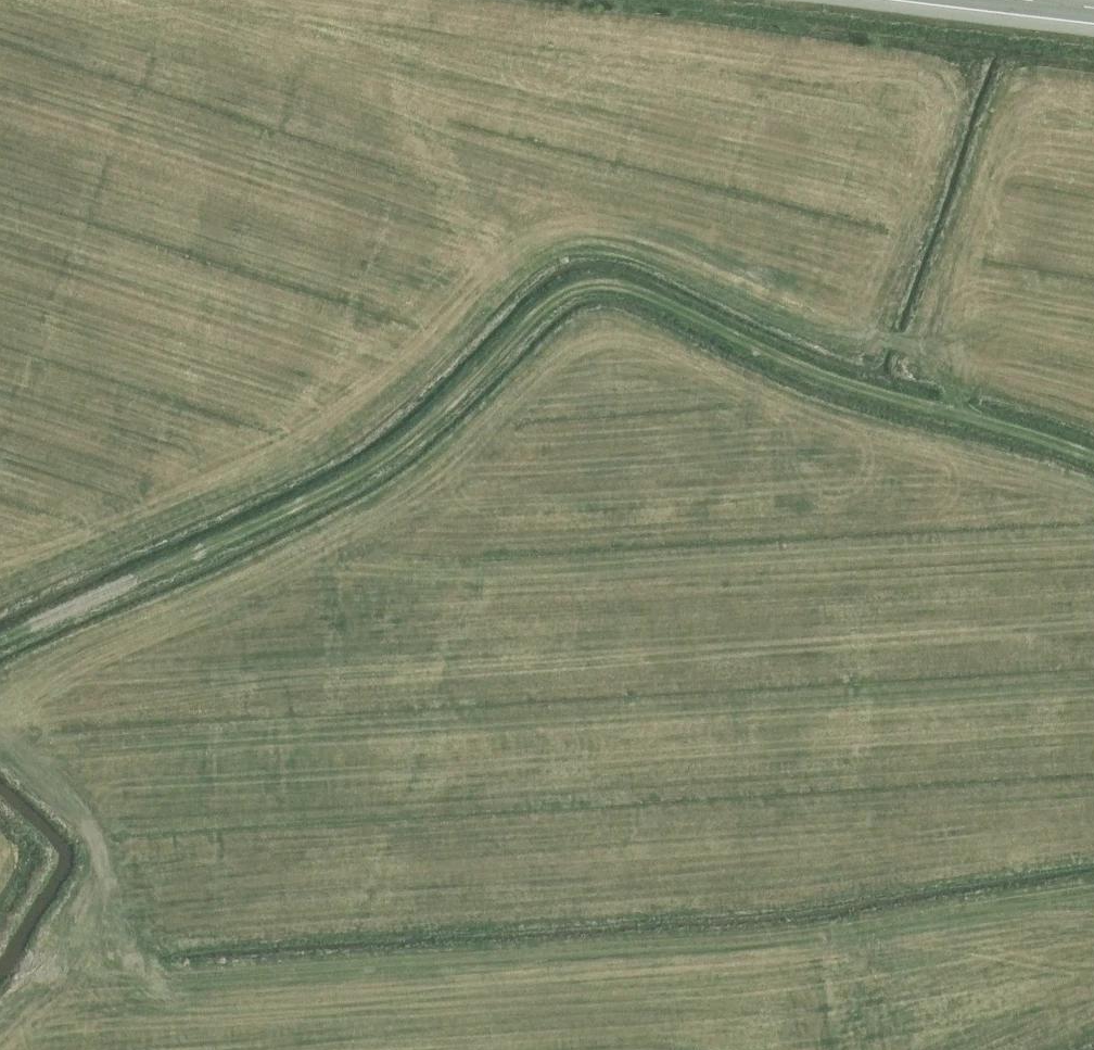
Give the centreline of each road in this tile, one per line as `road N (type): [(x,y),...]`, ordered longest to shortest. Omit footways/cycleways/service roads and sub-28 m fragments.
road 1 (track): [(0,650),(375,472),(542,316),(594,287),(851,395),(1093,466)]

